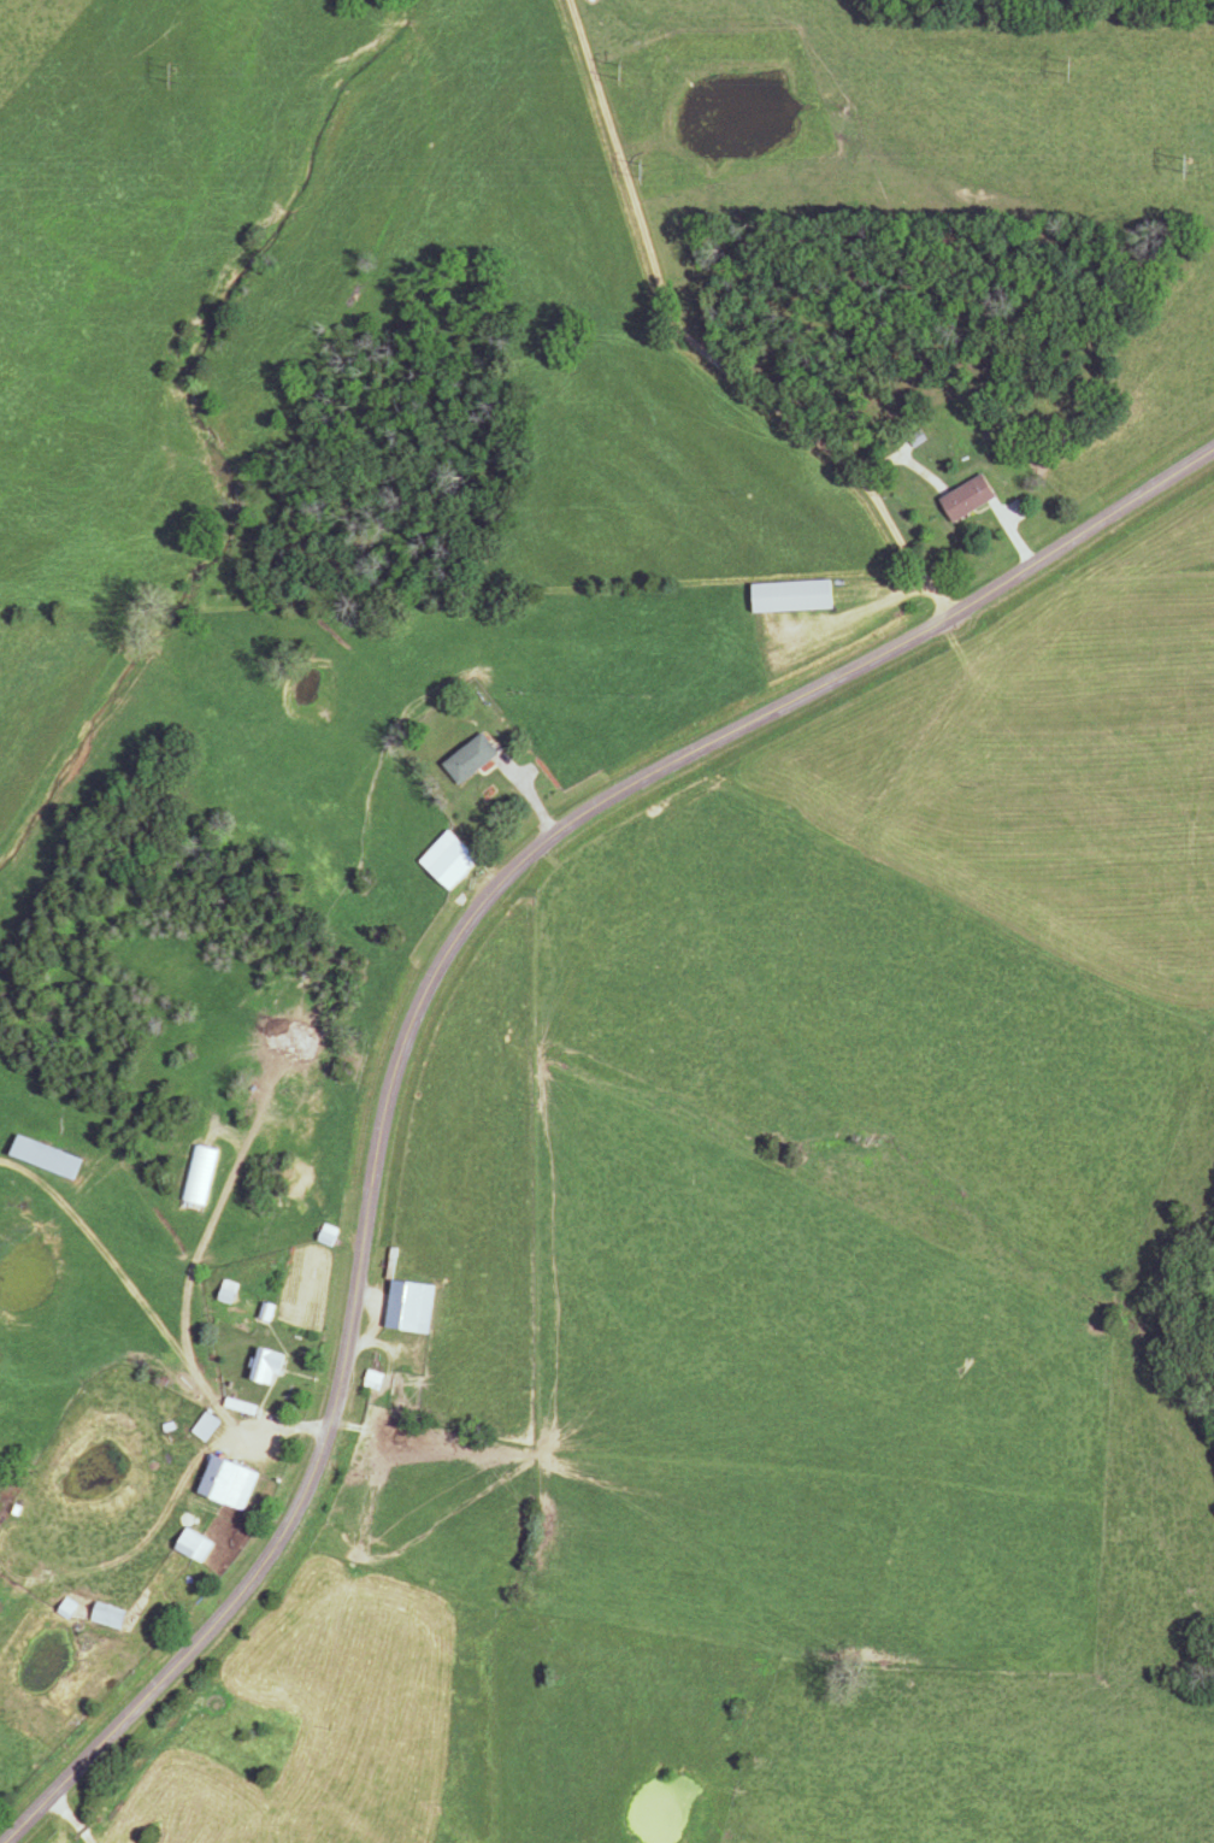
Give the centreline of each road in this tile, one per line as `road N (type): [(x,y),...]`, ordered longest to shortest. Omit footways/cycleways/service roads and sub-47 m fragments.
road 1 (tertiary): [(6,1842),(282,1551),(348,1418),(397,1064),(471,914),(558,832),(959,620),(1213,464)]

